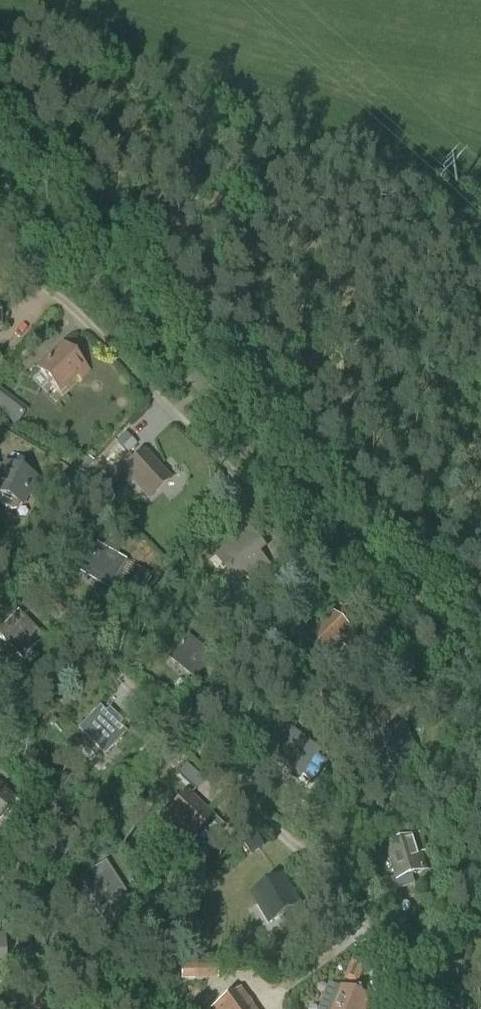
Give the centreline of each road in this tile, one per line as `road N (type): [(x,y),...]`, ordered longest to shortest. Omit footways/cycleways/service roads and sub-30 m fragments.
road 1 (track): [(0,232),(480,728)]
road 2 (track): [(449,971),(416,970),(384,951),(303,849),(266,822),(27,584),(0,576)]

